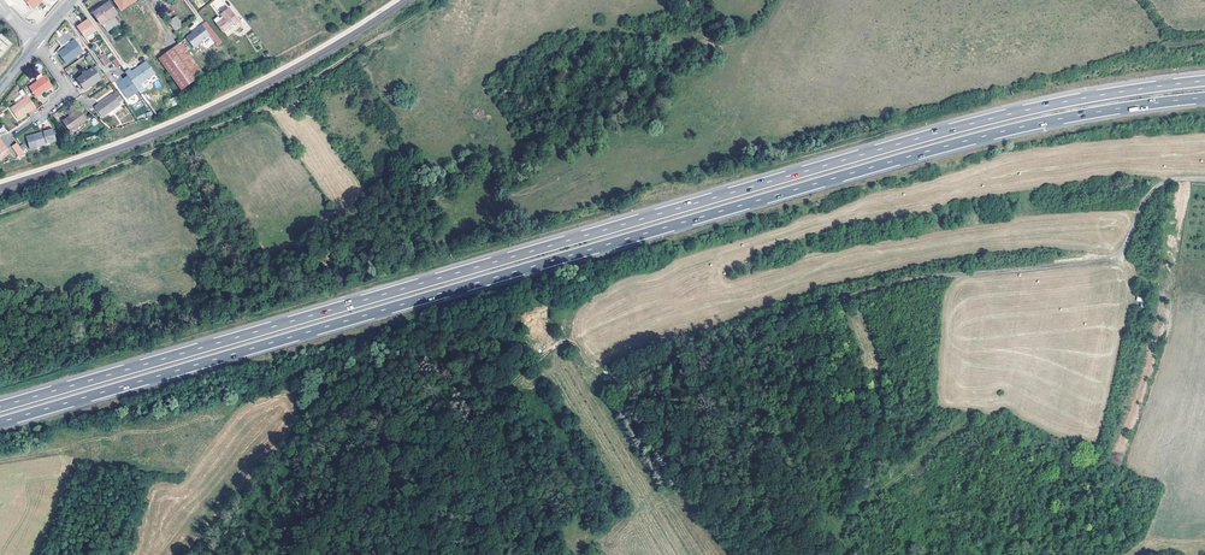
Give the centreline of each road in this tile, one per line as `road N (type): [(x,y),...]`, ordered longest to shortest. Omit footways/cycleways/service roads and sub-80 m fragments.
road 1 (motorway): [(1204,80),(969,124),(0,406)]
road 2 (motorway): [(0,422),(976,139),(1204,97)]
road 3 (track): [(0,214),(270,105),(437,0)]
road 4 (track): [(856,508),(958,428),(987,394),(1050,357),(1083,295),(1118,258)]

